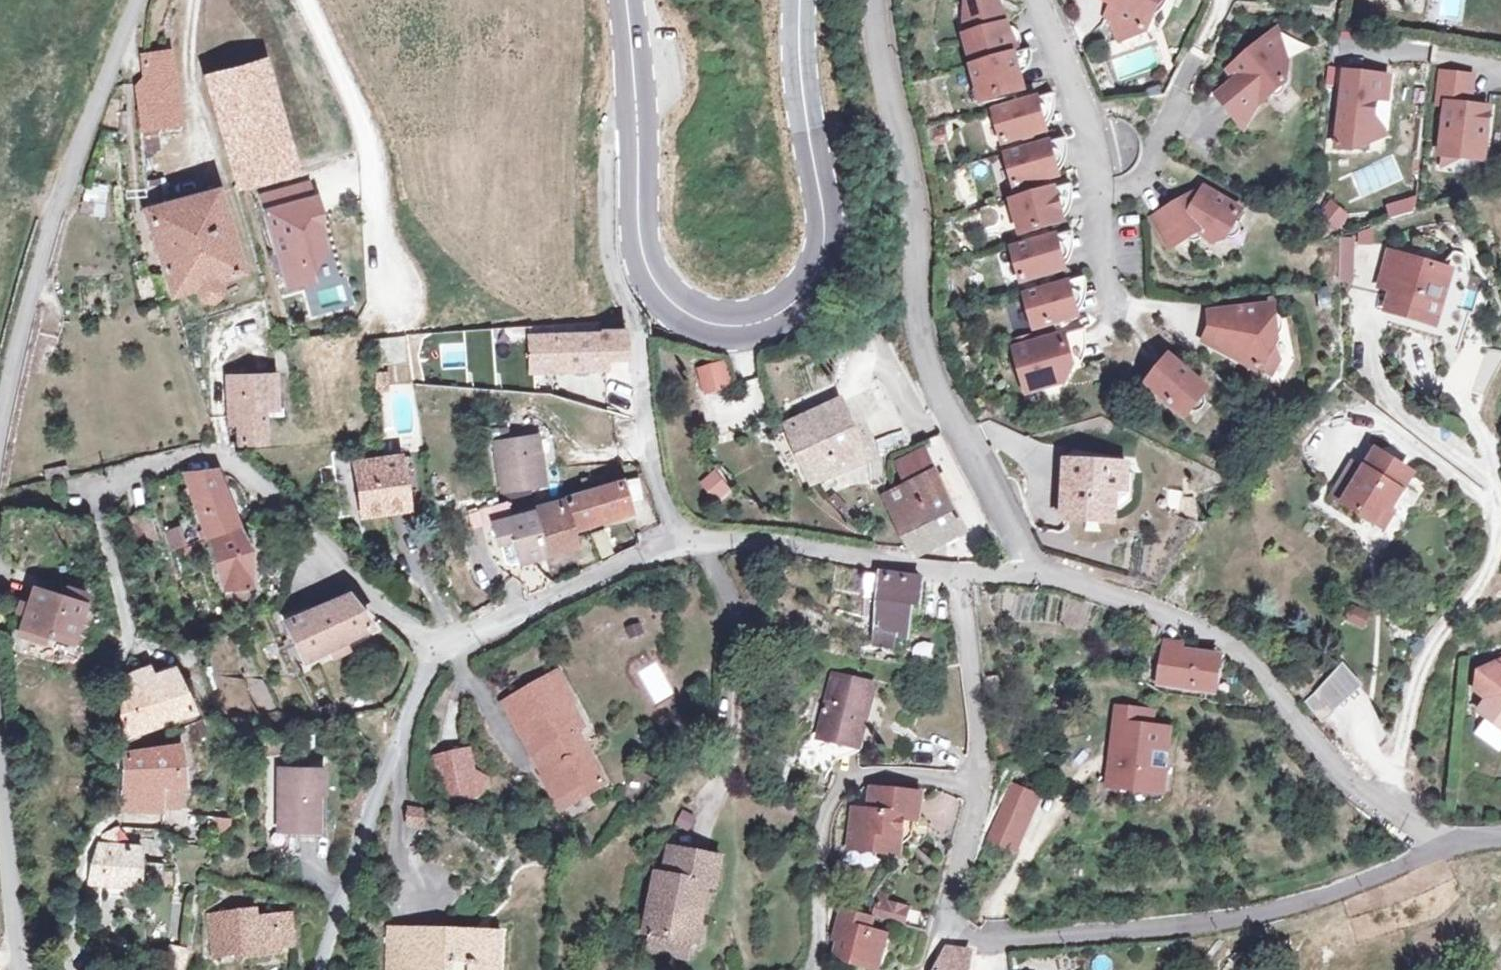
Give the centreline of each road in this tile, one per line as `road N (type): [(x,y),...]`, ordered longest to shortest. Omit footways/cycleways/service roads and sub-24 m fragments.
road 1 (secondary): [(797,0),(824,245),(804,301),(746,324),(701,324),(655,291),(637,215),(635,93)]
road 2 (residential): [(979,785),(945,925),(984,941),(1205,926),(1351,893),(1441,845)]
road 3 (residential): [(880,0),(877,27),(916,209),(916,328),(957,438),(1029,577)]
road 4 (residential): [(1029,577),(1079,585),(1193,625),(1245,659),(1328,766),(1380,810),(1441,845)]
road 5 (residential): [(64,969),(111,747),(109,695),(120,655),(121,616),(92,481)]
road 6 (residential): [(679,539),(650,455),(637,325),(614,273),(604,207),(615,121),(635,93)]
road 7 (residential): [(147,0),(19,337),(0,434)]
road 8 (residential): [(92,481),(192,458),(238,468),(366,596),(443,647)]
road 9 (residential): [(318,969),(421,678),(443,647)]
road 10 (residential): [(817,957),(825,819),(840,786),(889,776),(979,785)]
road 11 (residential): [(1037,0),(1093,135),(1104,289)]
road 12 (residential): [(679,539),(953,573)]
road 13 (residential): [(443,647),(679,539)]
road 14 (residential): [(953,573),(976,684),(979,785)]
road 15 (residential): [(0,780),(20,969)]

